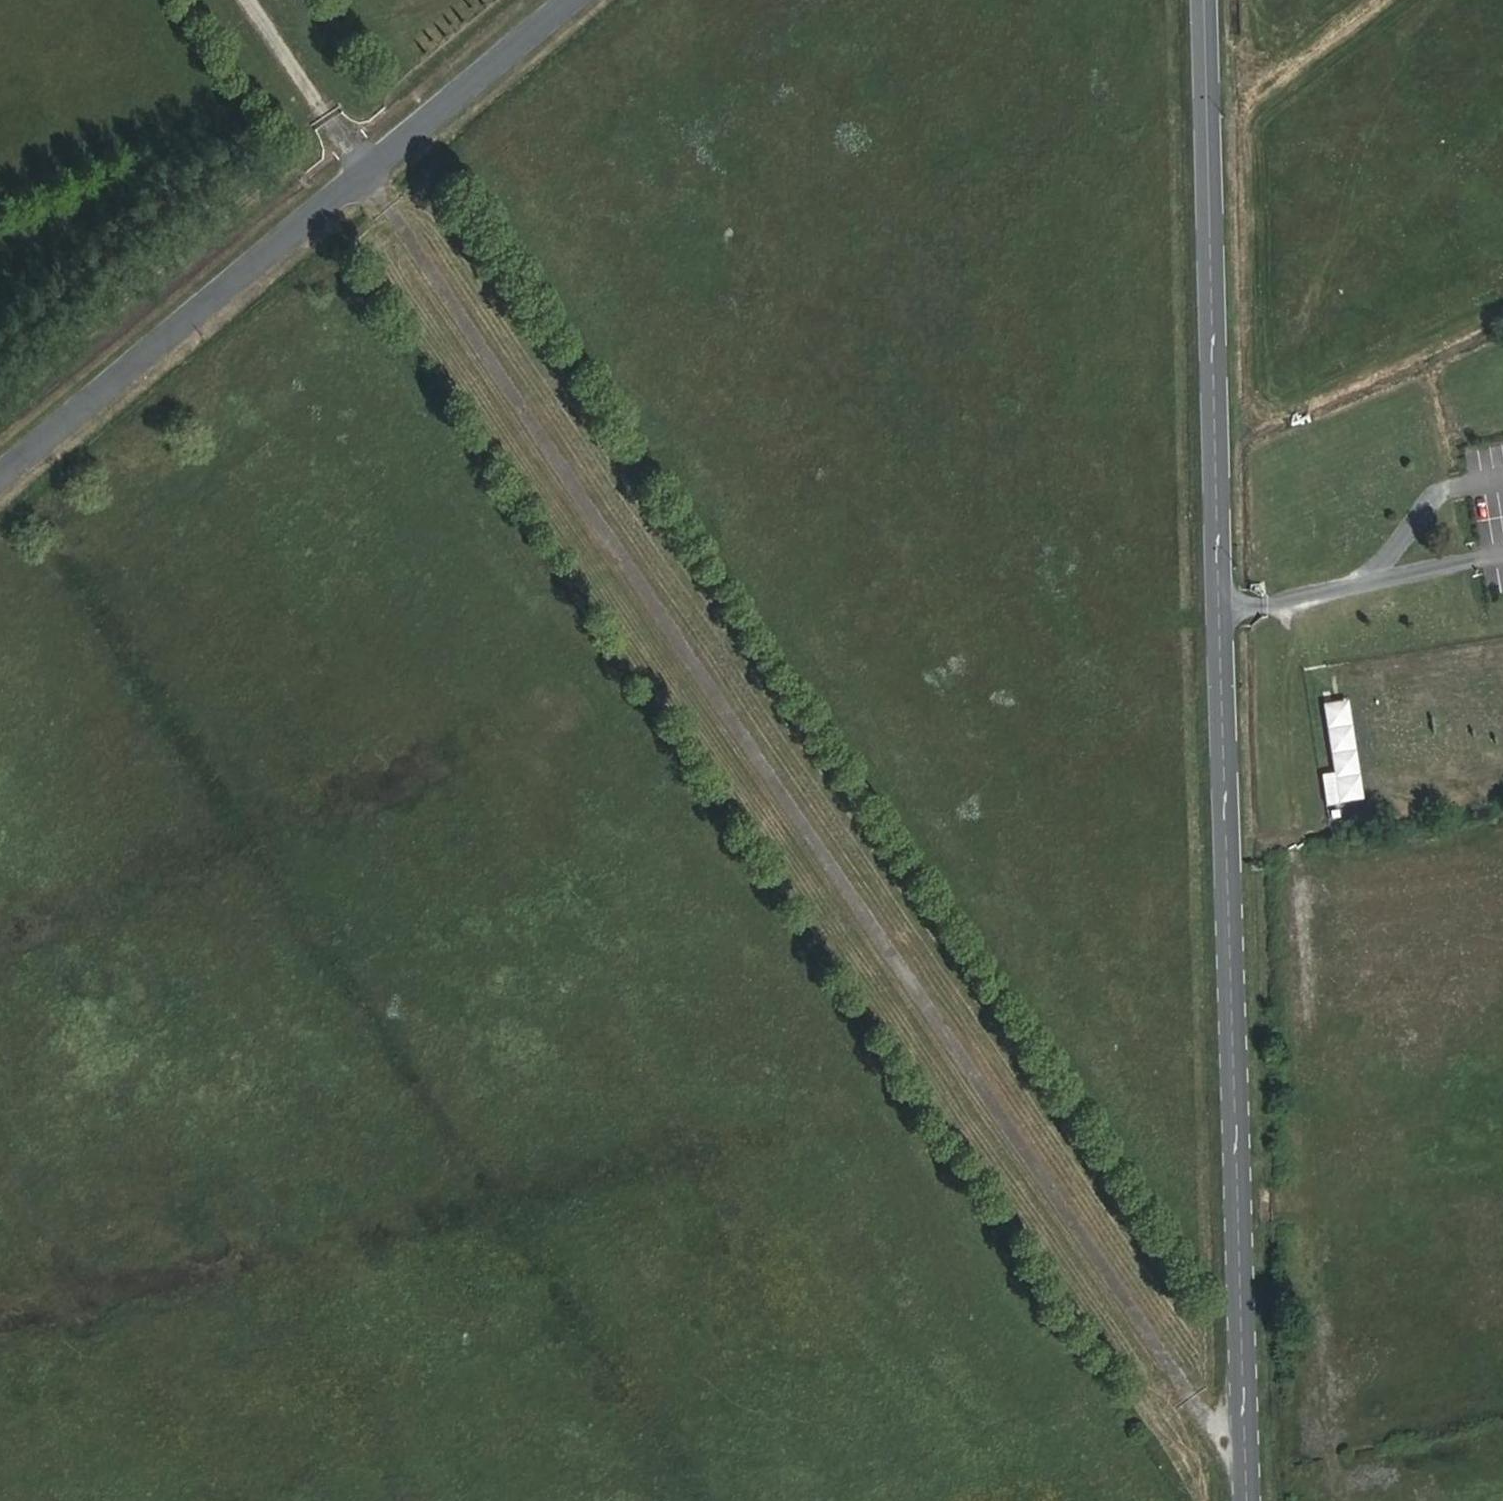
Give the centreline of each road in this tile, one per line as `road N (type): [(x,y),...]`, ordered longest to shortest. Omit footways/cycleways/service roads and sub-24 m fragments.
road 1 (secondary): [(1210,0),(1247,1500)]
road 2 (tertiary): [(0,471),(572,0)]

